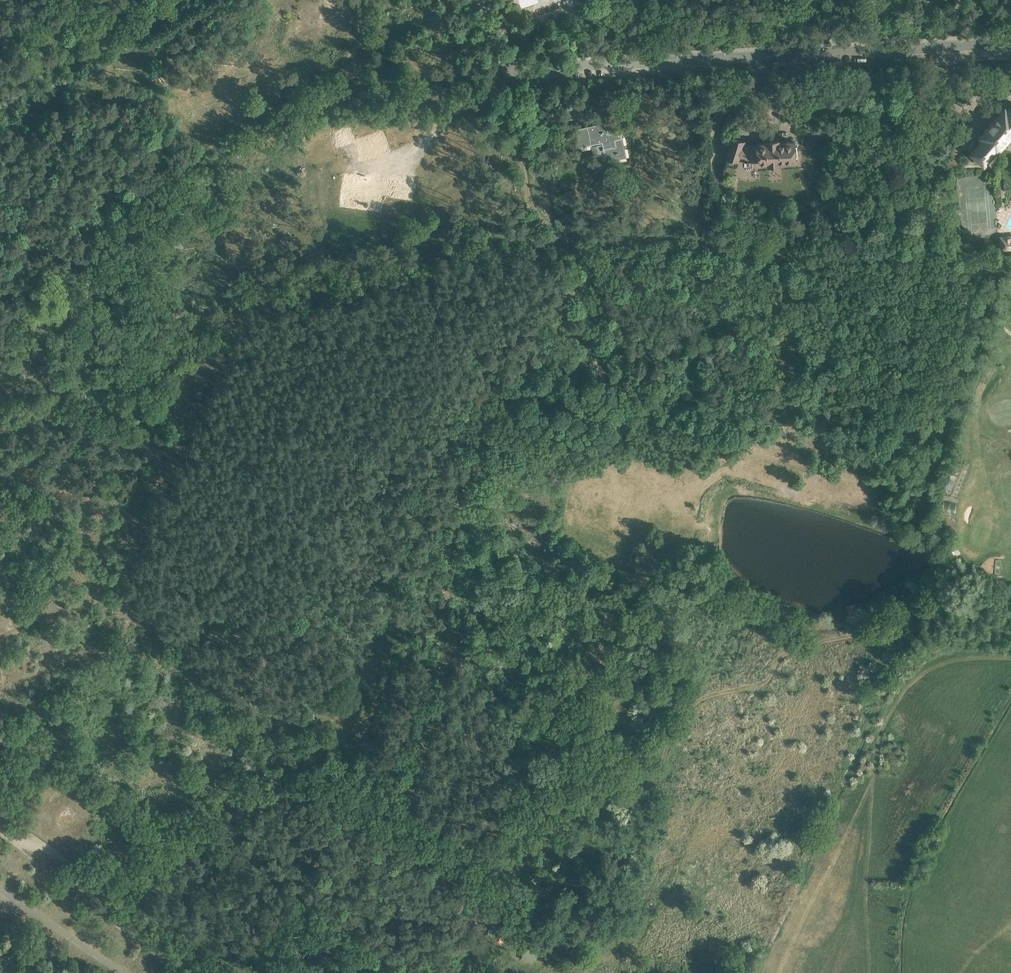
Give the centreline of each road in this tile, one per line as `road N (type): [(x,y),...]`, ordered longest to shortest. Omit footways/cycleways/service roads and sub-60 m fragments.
road 1 (unclassified): [(478,0),(506,68),(1010,38)]
road 2 (track): [(533,211),(506,68),(448,77)]
road 3 (track): [(506,68),(401,162),(357,167)]
road 4 (track): [(123,972),(0,889)]

